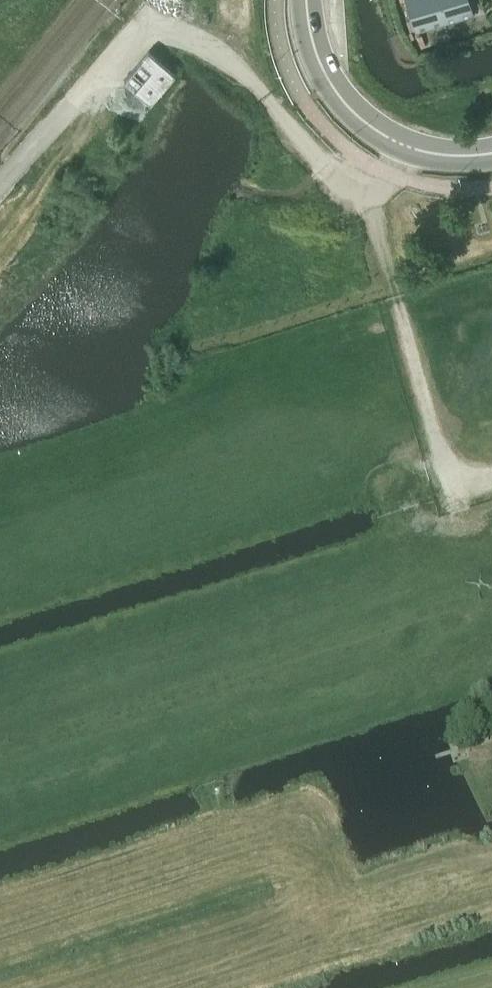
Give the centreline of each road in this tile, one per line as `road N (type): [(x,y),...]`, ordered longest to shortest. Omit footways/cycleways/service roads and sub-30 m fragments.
road 1 (secondary): [(491,154),(422,151),(359,118),(320,62),(306,0)]

